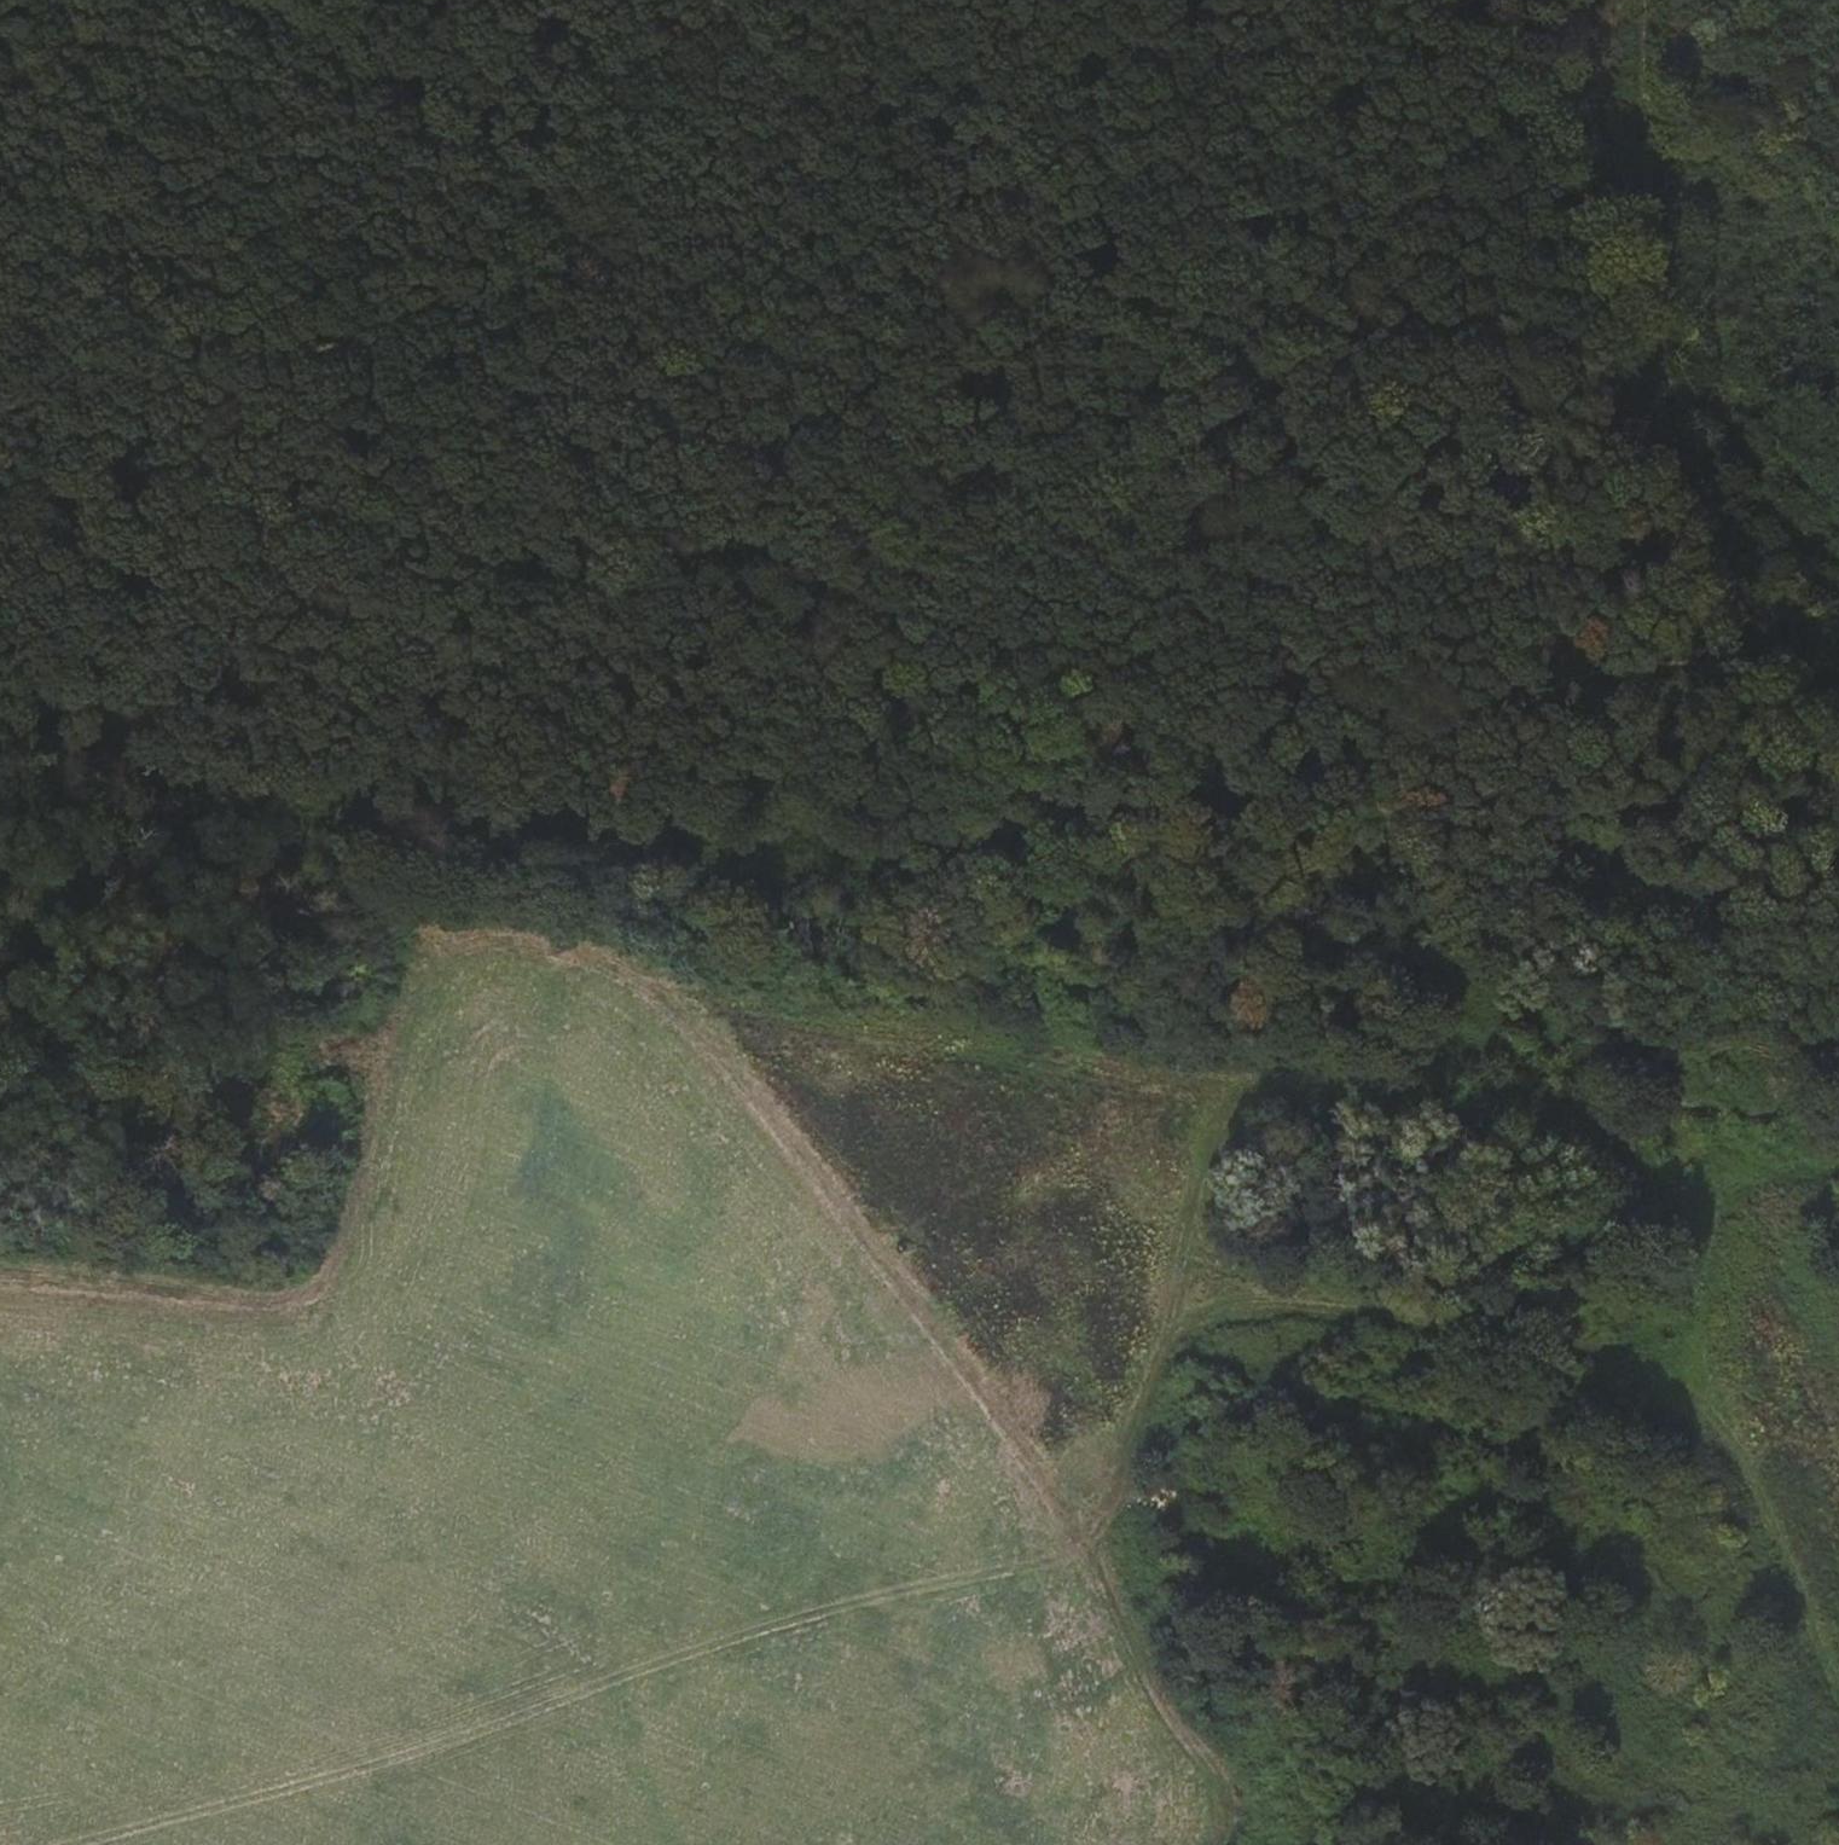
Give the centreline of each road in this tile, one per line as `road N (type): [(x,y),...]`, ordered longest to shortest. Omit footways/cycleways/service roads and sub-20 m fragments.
road 1 (track): [(1395,753),(267,0)]

